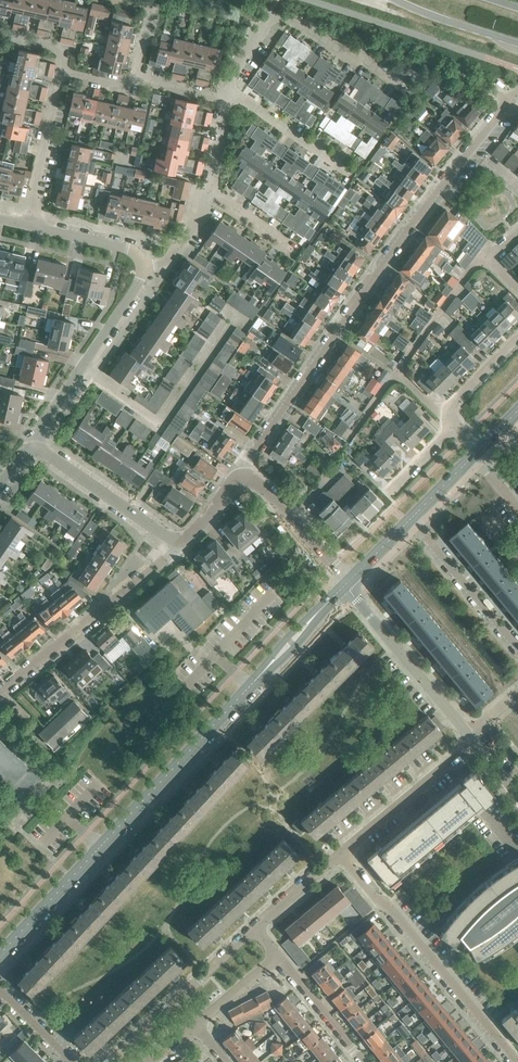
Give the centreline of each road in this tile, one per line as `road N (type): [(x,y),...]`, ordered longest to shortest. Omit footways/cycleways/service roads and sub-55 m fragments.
road 1 (secondary): [(0,955),(344,585)]
road 2 (residential): [(246,475),(423,209),(517,95)]
road 3 (residential): [(517,1060),(340,855)]
road 4 (residential): [(229,94),(233,69),(272,15),(342,62),(365,61),(398,81)]
road 5 (residential): [(0,692),(181,540)]
road 6 (residential): [(36,447),(145,268)]
road 7 (residential): [(257,927),(105,1061)]
road 8 (residential): [(469,732),(344,585)]
road 9 (residential): [(340,855),(476,741)]
road 10 (tertiary): [(181,540),(36,447)]
road 11 (residential): [(517,645),(407,518)]
road 12 (residential): [(30,225),(61,69)]
road 13 (tertiary): [(344,585),(246,475)]
road 14 (residential): [(344,178),(229,94)]
road 15 (residential): [(363,1061),(280,956)]
road 16 (secondary): [(398,0),(517,46)]
road 17 (residential): [(145,268),(131,250),(30,225)]
road 18 (residential): [(452,427),(445,414),(517,338)]

